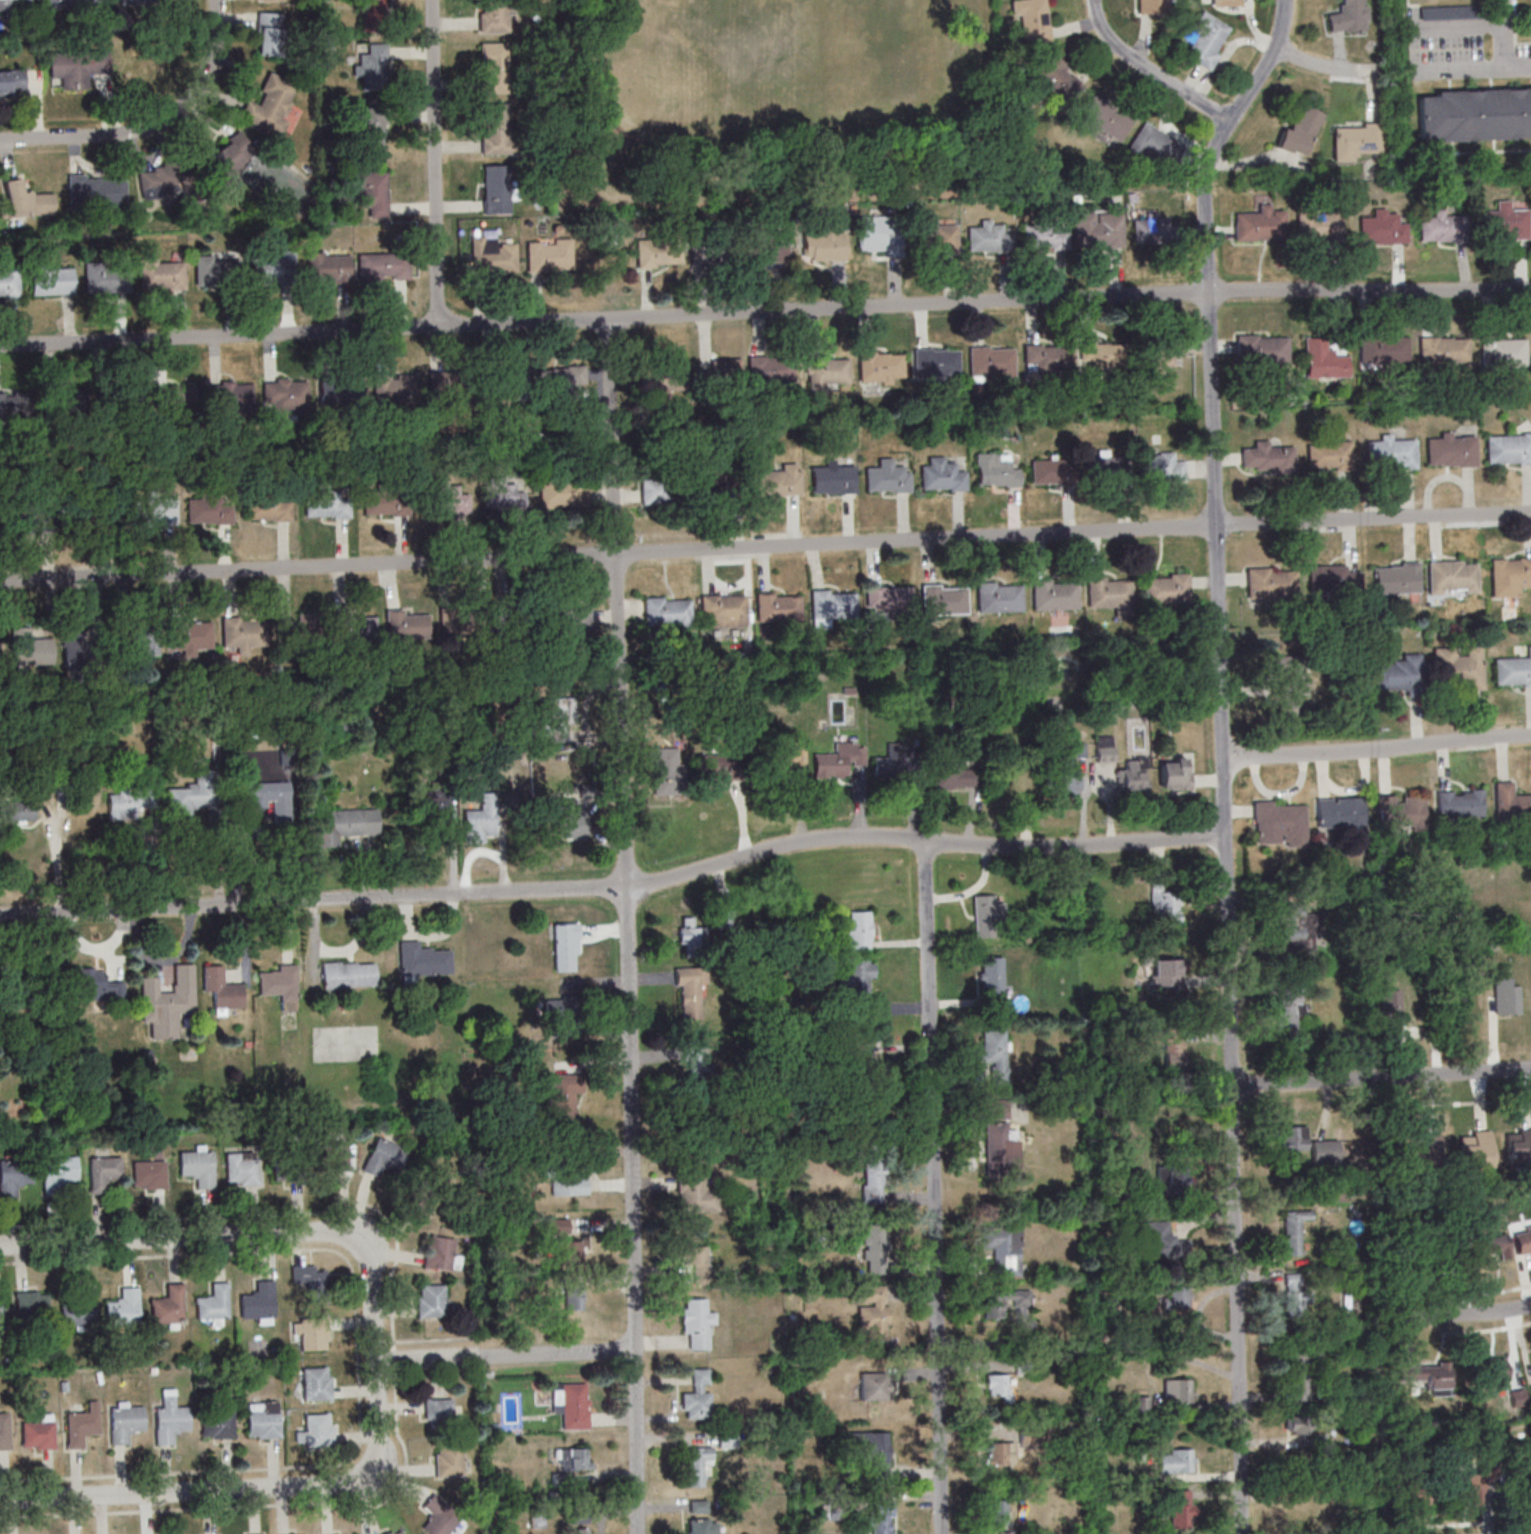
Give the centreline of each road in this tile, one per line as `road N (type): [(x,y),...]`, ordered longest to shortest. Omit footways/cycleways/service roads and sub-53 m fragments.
road 1 (residential): [(1242,1533),(1206,216),(1210,163),(1276,48),(1283,0)]
road 2 (residential): [(1530,513),(0,580)]
road 3 (residential): [(1530,288),(940,303),(0,345)]
road 4 (residential): [(639,1533),(609,318)]
road 5 (residential): [(942,1533),(926,843)]
road 6 (residential): [(628,885),(0,914)]
road 7 (residential): [(1225,837),(1035,847),(855,836),(628,885)]
road 8 (residential): [(375,1361),(376,1451),(369,1468),(347,1483),(0,1499)]
road 9 (residential): [(375,1361),(370,1266),(353,1240),(332,1231),(0,1245)]
road 10 (residential): [(436,324),(431,0)]
road 11 (residential): [(1530,736),(1223,756)]
road 12 (residential): [(217,0),(205,77),(167,116),(118,134),(0,140)]
road 13 (residential): [(1530,1070),(1233,1083)]
road 14 (residential): [(636,1350),(375,1361)]
road 15 (residential): [(1230,120),(1127,54),(1100,27),(1093,0)]
road 16 (residential): [(1530,1305),(1397,1320)]
road 17 (residential): [(1530,68),(1411,73)]

